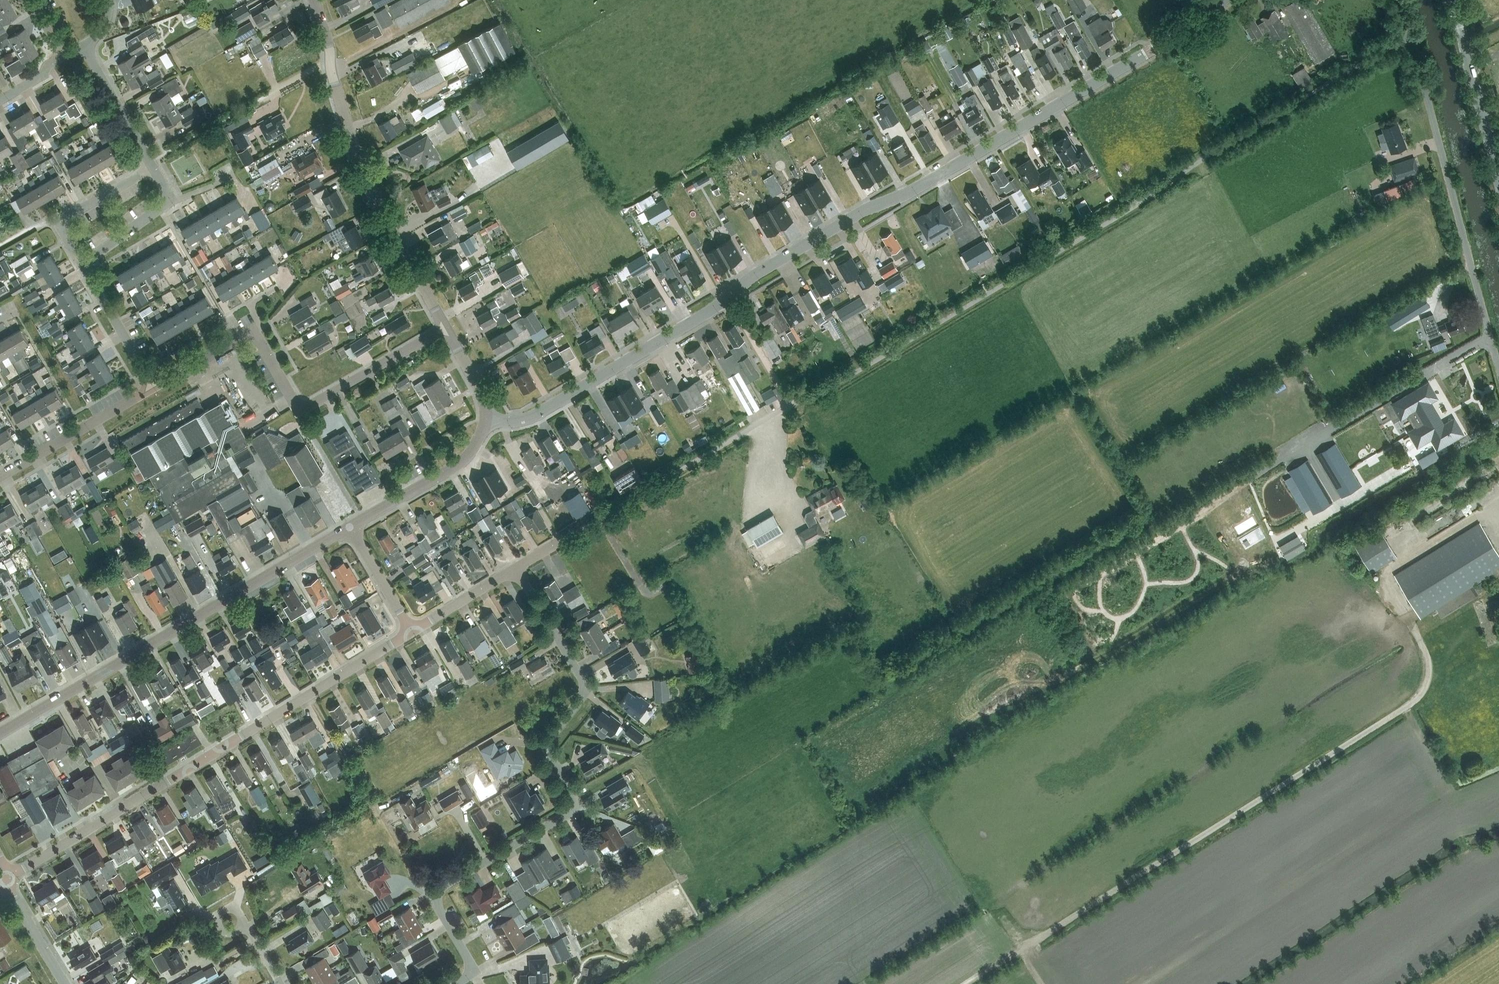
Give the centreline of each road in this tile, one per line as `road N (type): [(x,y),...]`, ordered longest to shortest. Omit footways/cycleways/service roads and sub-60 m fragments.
road 1 (tertiary): [(486,421),(543,411),(756,275),(912,192),(1224,0)]
road 2 (unclassified): [(455,983),(471,967),(436,904),(437,889),(572,807),(548,745),(583,697),(584,682),(516,568)]
road 3 (unclassified): [(6,879),(412,632)]
road 4 (tertiary): [(0,735),(350,527)]
road 5 (unclassified): [(1402,0),(1498,369)]
road 6 (unclassified): [(148,387),(252,333),(307,410),(447,328)]
road 7 (unclassified): [(516,568),(791,405)]
road 8 (unclassified): [(447,328),(362,158),(330,64)]
road 9 (tertiary): [(1498,186),(1453,0)]
road 10 (tertiary): [(350,527),(464,460),(486,421)]
road 11 (unclassified): [(0,473),(148,387)]
road 12 (unclassified): [(148,387),(82,267)]
road 13 (unclassified): [(153,164),(92,53)]
road 14 (track): [(791,405),(727,300)]
road 15 (unclassified): [(412,632),(516,568)]
road 16 (unclassified): [(412,632),(350,527)]

